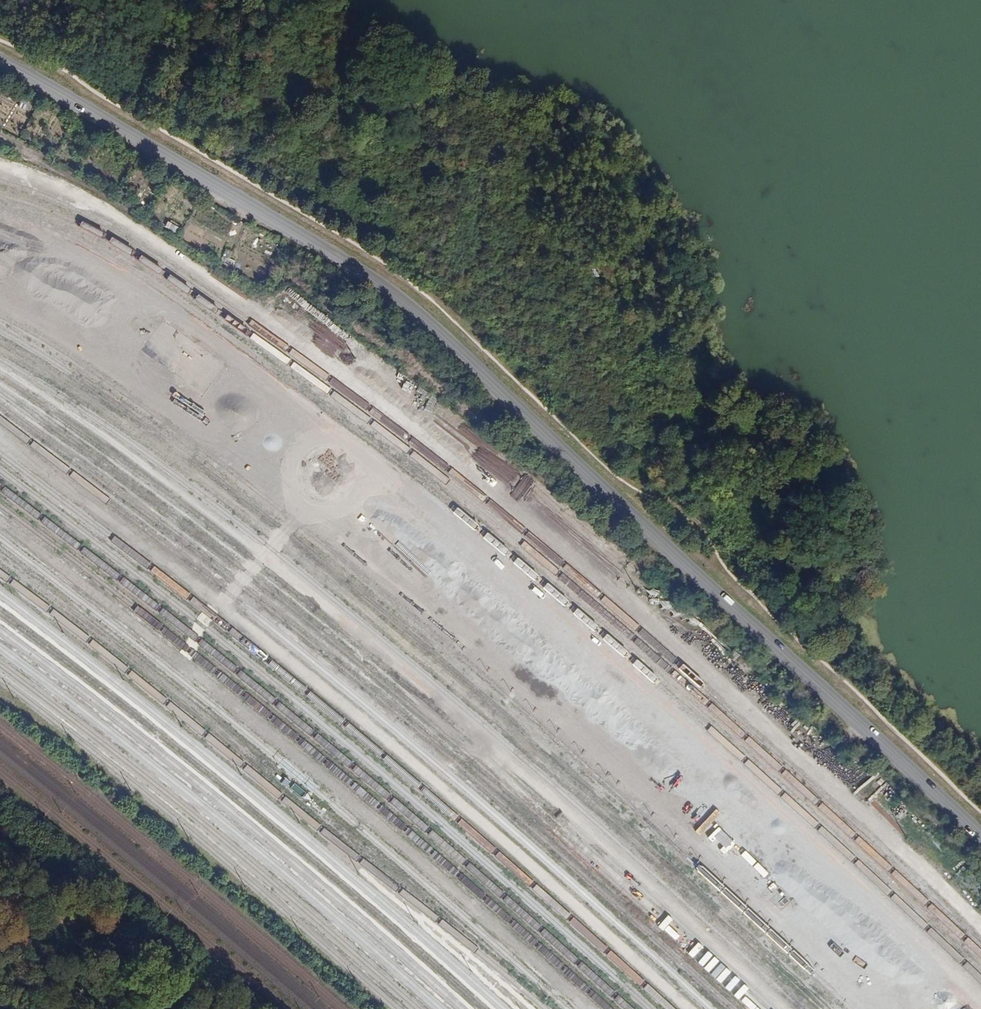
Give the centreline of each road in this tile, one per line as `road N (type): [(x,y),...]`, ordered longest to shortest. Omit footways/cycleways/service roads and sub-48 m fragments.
road 1 (unclassified): [(980,842),(422,322),(268,218),(0,57)]

